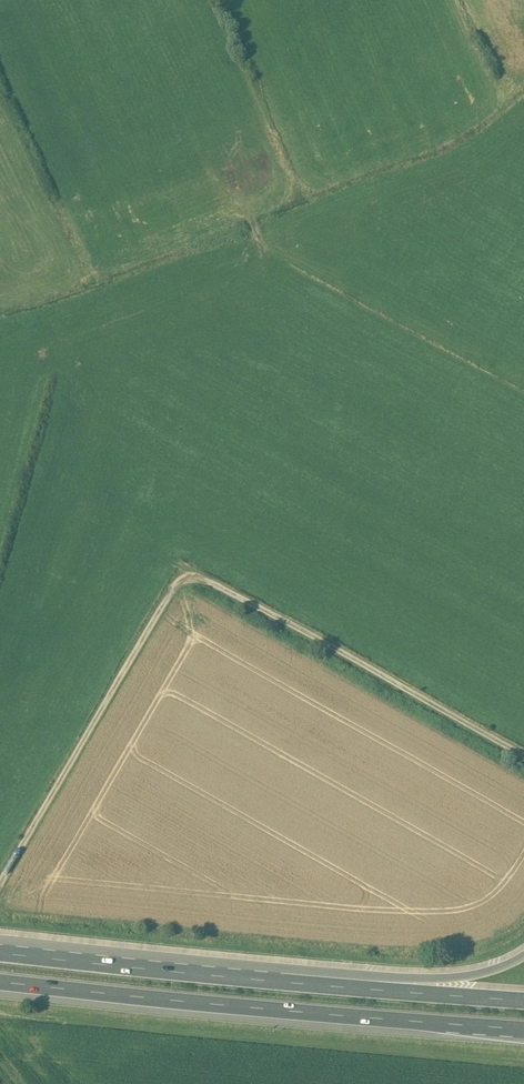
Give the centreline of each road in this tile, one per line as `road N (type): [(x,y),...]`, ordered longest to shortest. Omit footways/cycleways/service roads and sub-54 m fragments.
road 1 (track): [(523,756),(284,620),(187,578),(173,587),(0,882)]
road 2 (motorway): [(0,985),(523,1029)]
road 3 (motorway): [(392,991),(0,954)]
road 4 (motorway): [(523,955),(392,991)]
road 5 (motorway): [(523,1001),(392,991)]

